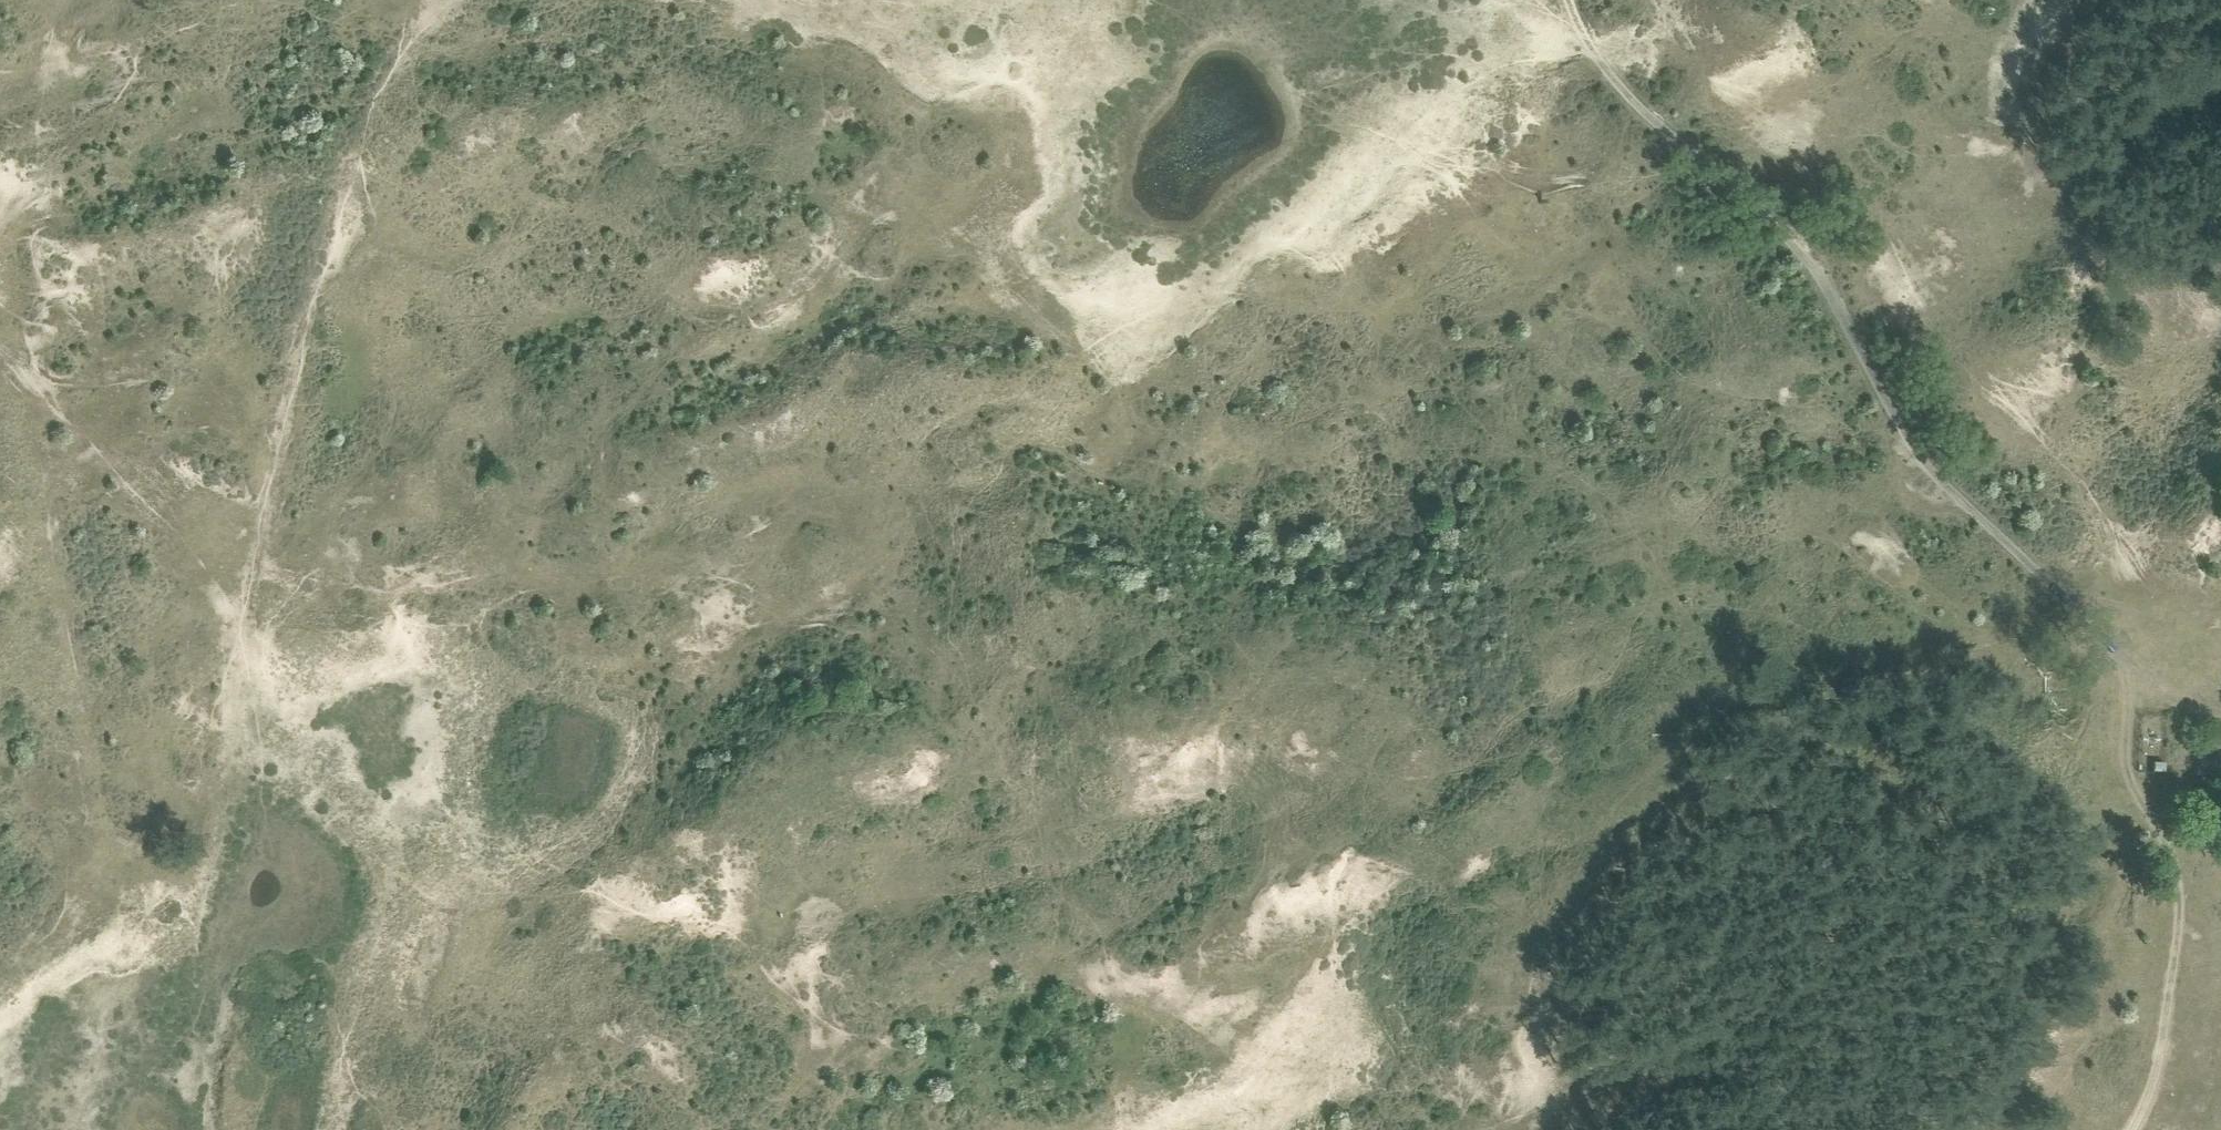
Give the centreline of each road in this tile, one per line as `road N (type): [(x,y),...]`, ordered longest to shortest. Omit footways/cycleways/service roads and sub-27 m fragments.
road 1 (track): [(454,0),(408,54),(345,210),(266,508),(235,681),(208,1129)]
road 2 (track): [(2130,1129),(2153,1090),(2180,896),(2132,820),(2125,763),(2137,674)]

